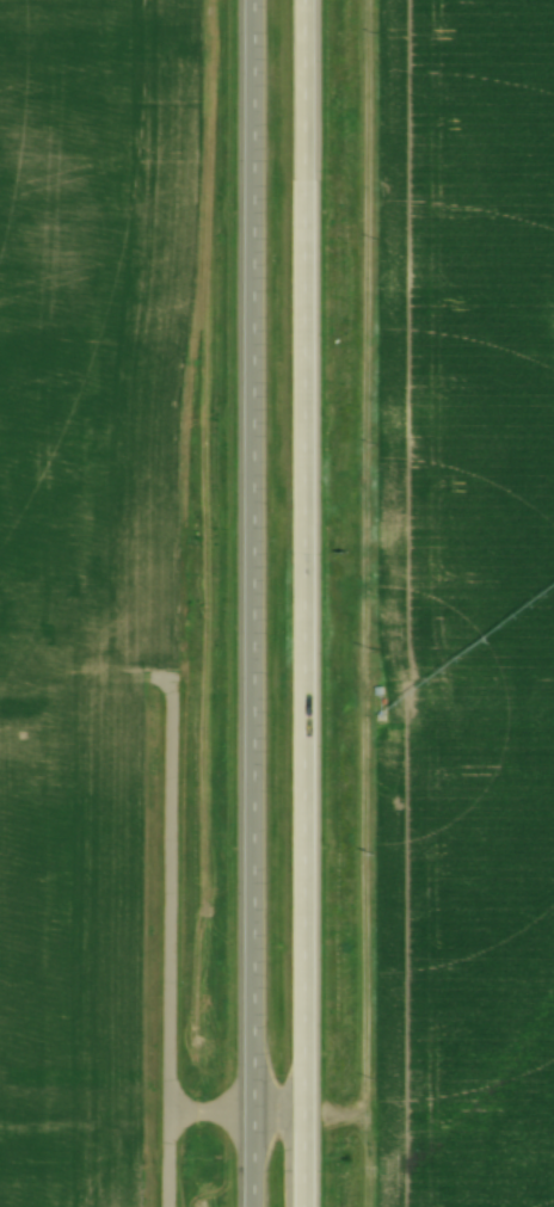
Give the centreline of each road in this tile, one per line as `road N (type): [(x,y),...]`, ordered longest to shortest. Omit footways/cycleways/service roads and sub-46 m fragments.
road 1 (trunk): [(251,0),(250,1206)]
road 2 (trunk): [(300,1206),(301,0)]

